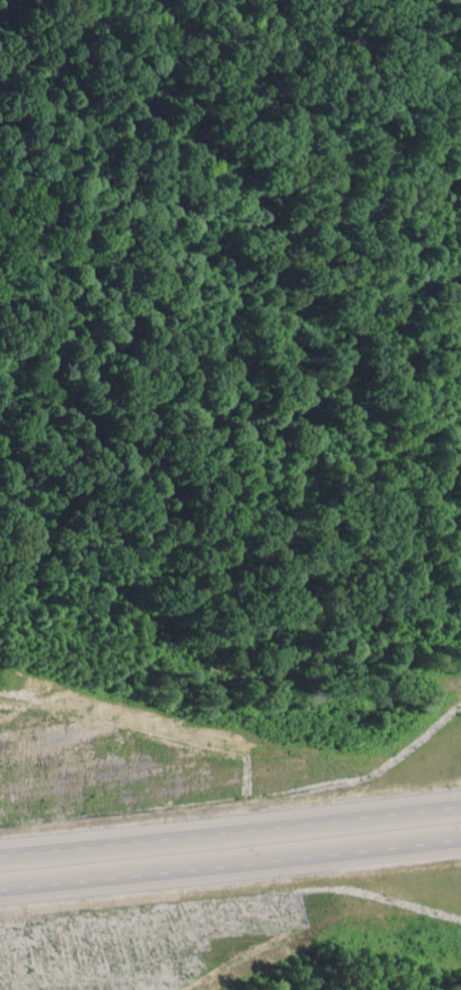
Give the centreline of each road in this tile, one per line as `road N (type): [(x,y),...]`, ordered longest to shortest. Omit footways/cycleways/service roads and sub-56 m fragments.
road 1 (motorway): [(460,805),(0,856)]
road 2 (motorway): [(0,892),(460,841)]

